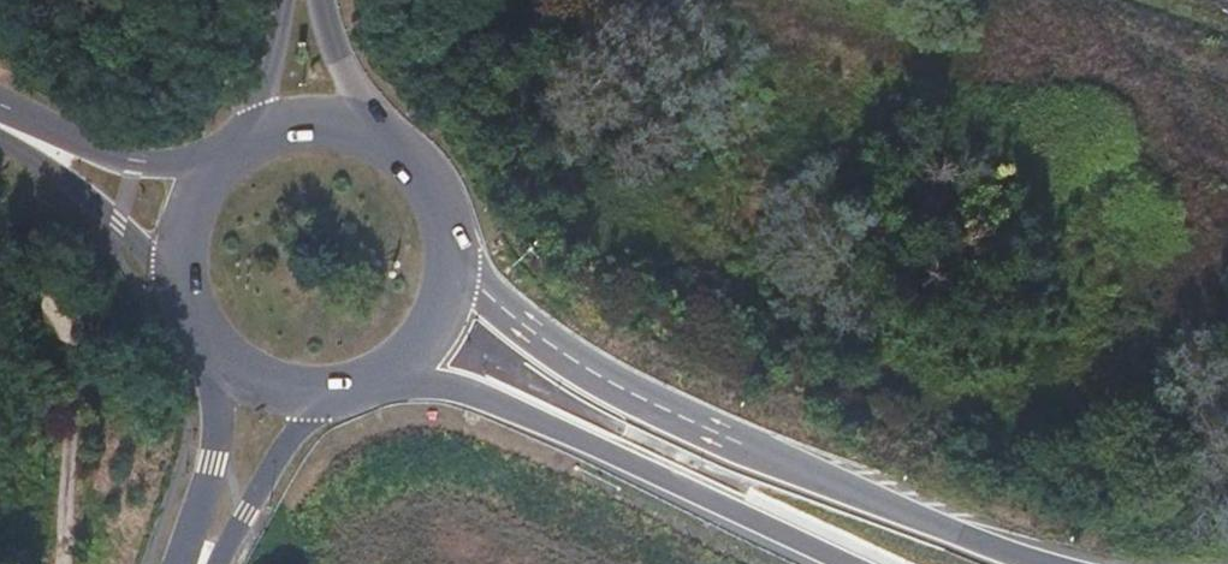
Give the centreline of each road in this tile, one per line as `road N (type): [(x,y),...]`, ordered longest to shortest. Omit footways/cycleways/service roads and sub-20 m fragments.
road 1 (motorway): [(1044,563),(745,445),(529,337),(464,281),(451,251)]
road 2 (motorway): [(377,382),(417,381),(485,396),(846,563)]
road 3 (tertiary): [(0,132),(118,224),(184,294)]
road 4 (tertiary): [(223,163),(136,164),(0,122)]
road 5 (tertiary): [(211,347),(216,434),(188,563)]
road 6 (tertiary): [(219,563),(284,449),(306,420),(341,395)]
road 7 (tertiary): [(407,160),(341,61),(319,0)]
road 8 (tertiary): [(407,160),(369,136),(330,126),(251,142)]
road 9 (tertiary): [(377,382),(414,356),(438,322),(451,251)]
road 10 (tertiary): [(287,0),(251,142)]
road 11 (tertiary): [(211,347),(265,387),(341,395)]
road 12 (tertiary): [(223,163),(191,209),(184,294)]

